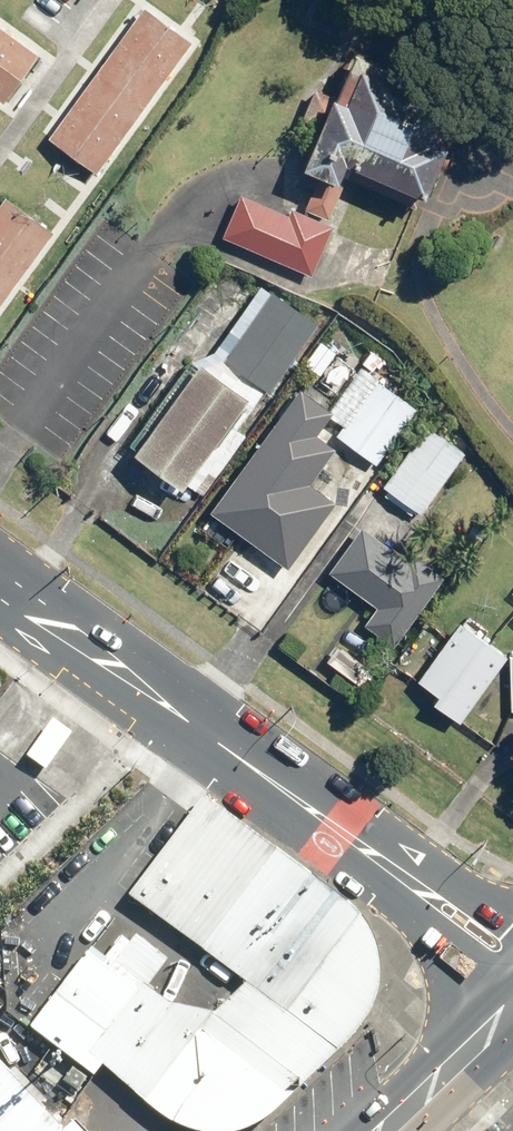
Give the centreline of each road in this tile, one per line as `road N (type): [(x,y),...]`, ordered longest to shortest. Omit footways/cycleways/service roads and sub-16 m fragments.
road 1 (tertiary): [(413,886),(0,584)]
road 2 (primary): [(387,1130),(512,1009)]
road 3 (tertiary): [(512,1009),(425,930),(413,886)]

